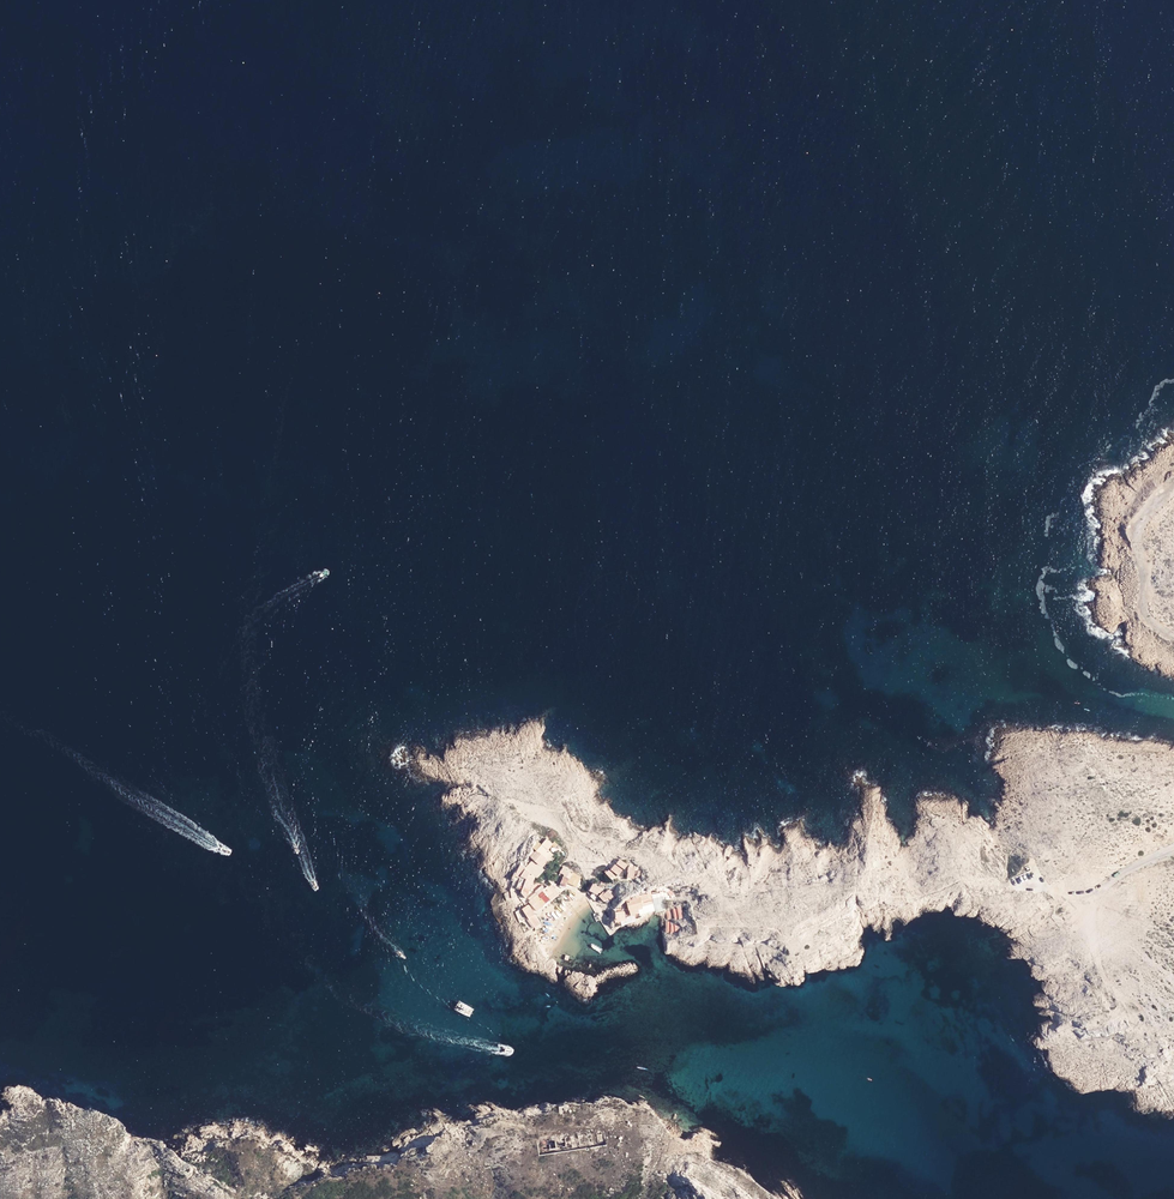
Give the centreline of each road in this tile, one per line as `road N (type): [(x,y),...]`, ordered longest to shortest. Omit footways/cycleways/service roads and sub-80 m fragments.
road 1 (track): [(1173,490),(1138,533),(1145,609),(1173,637)]

